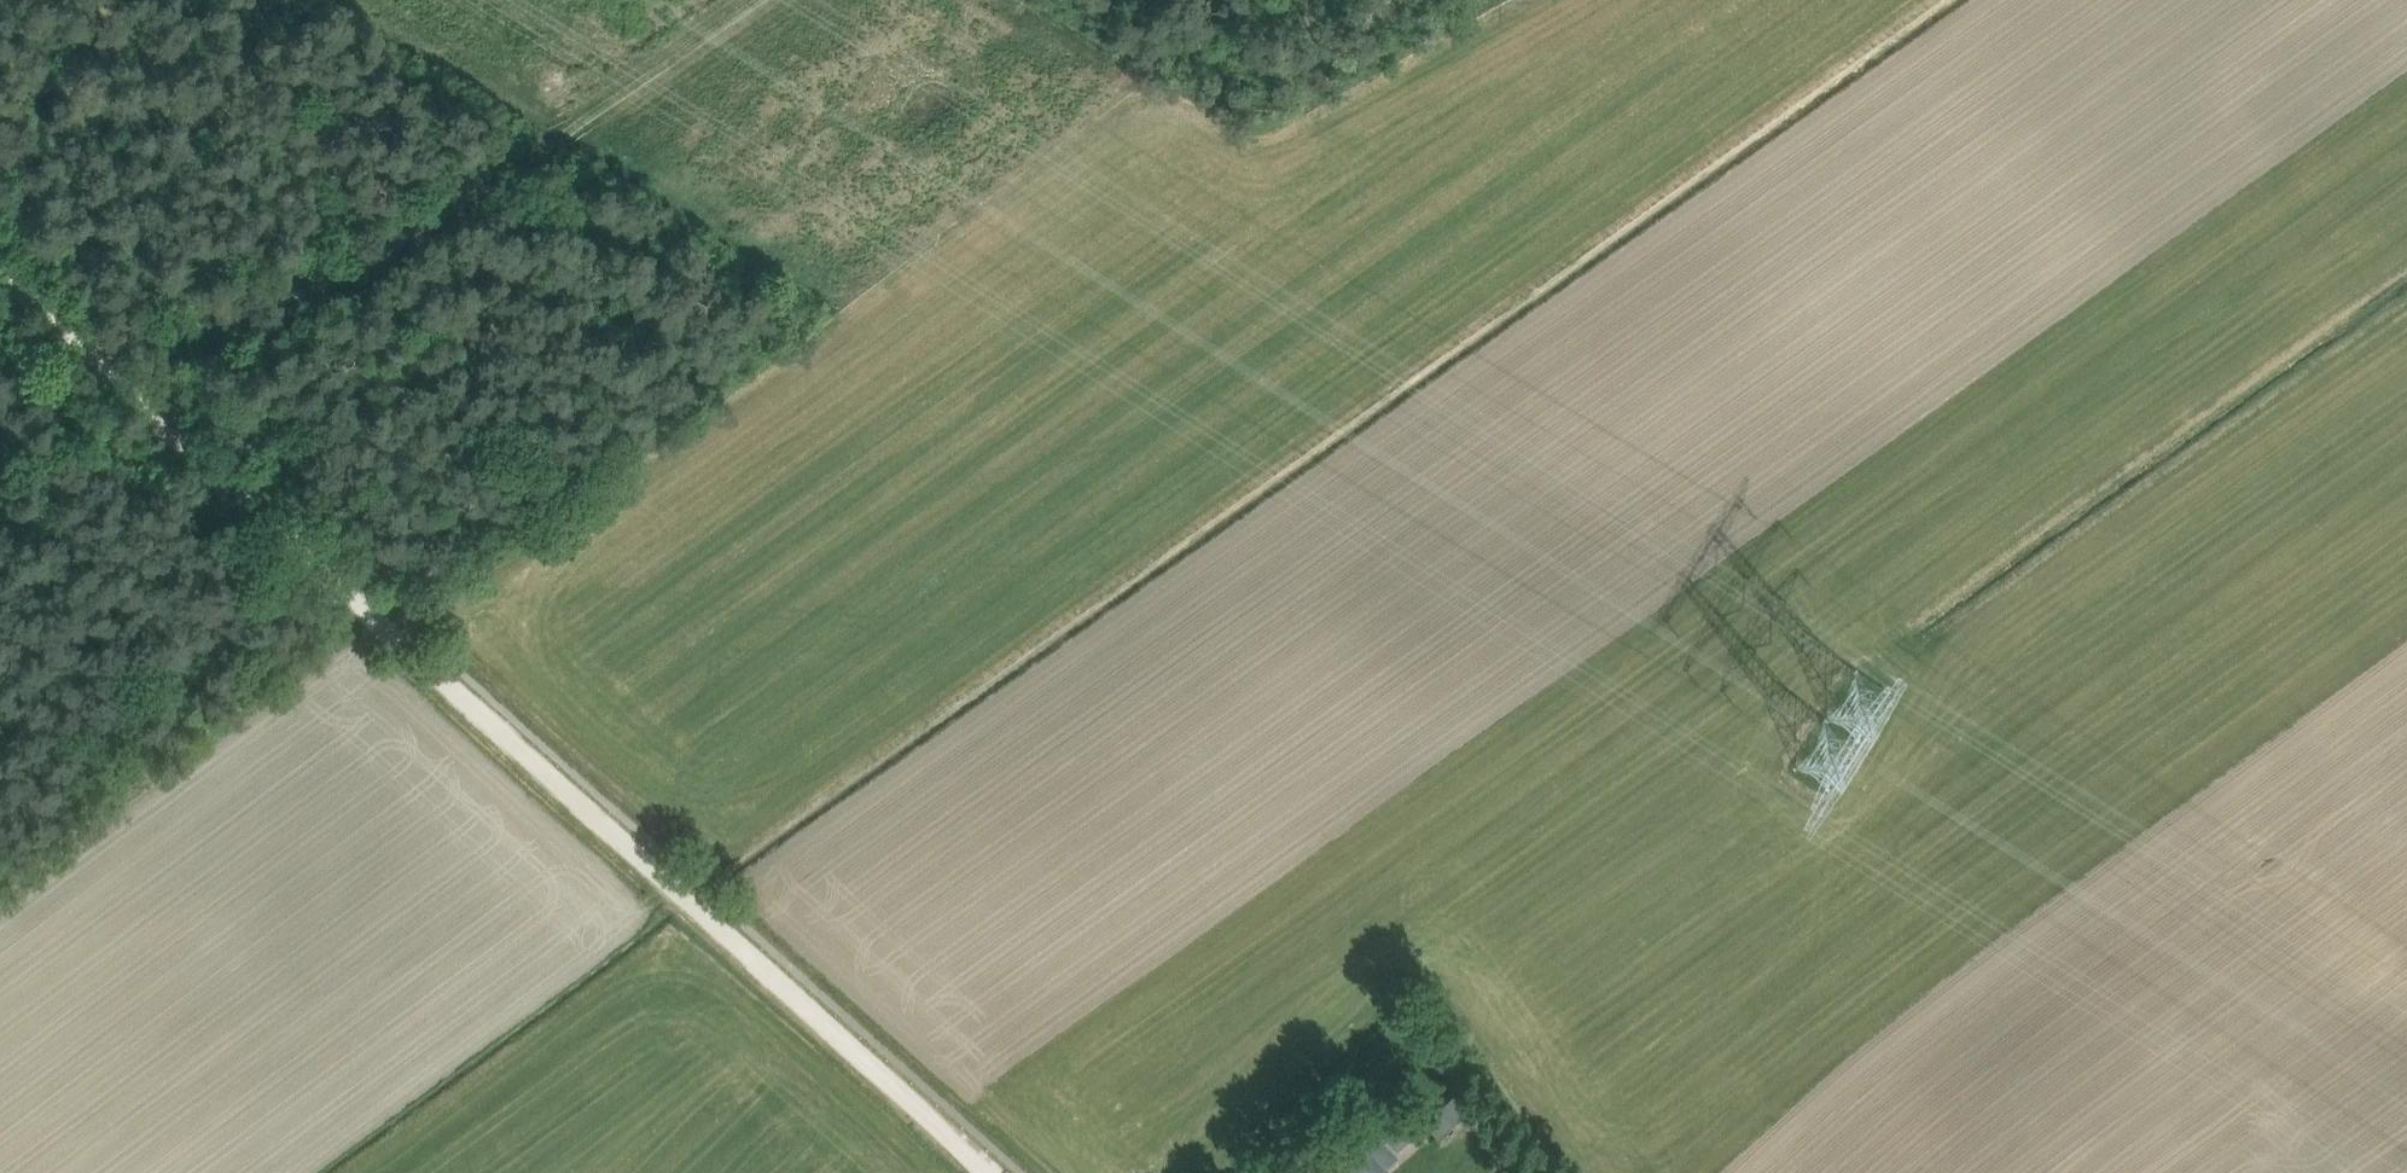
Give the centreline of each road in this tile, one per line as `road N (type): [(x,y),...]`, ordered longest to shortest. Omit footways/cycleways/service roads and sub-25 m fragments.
road 1 (track): [(0,271),(997,1172)]
road 2 (track): [(735,0),(135,383)]

